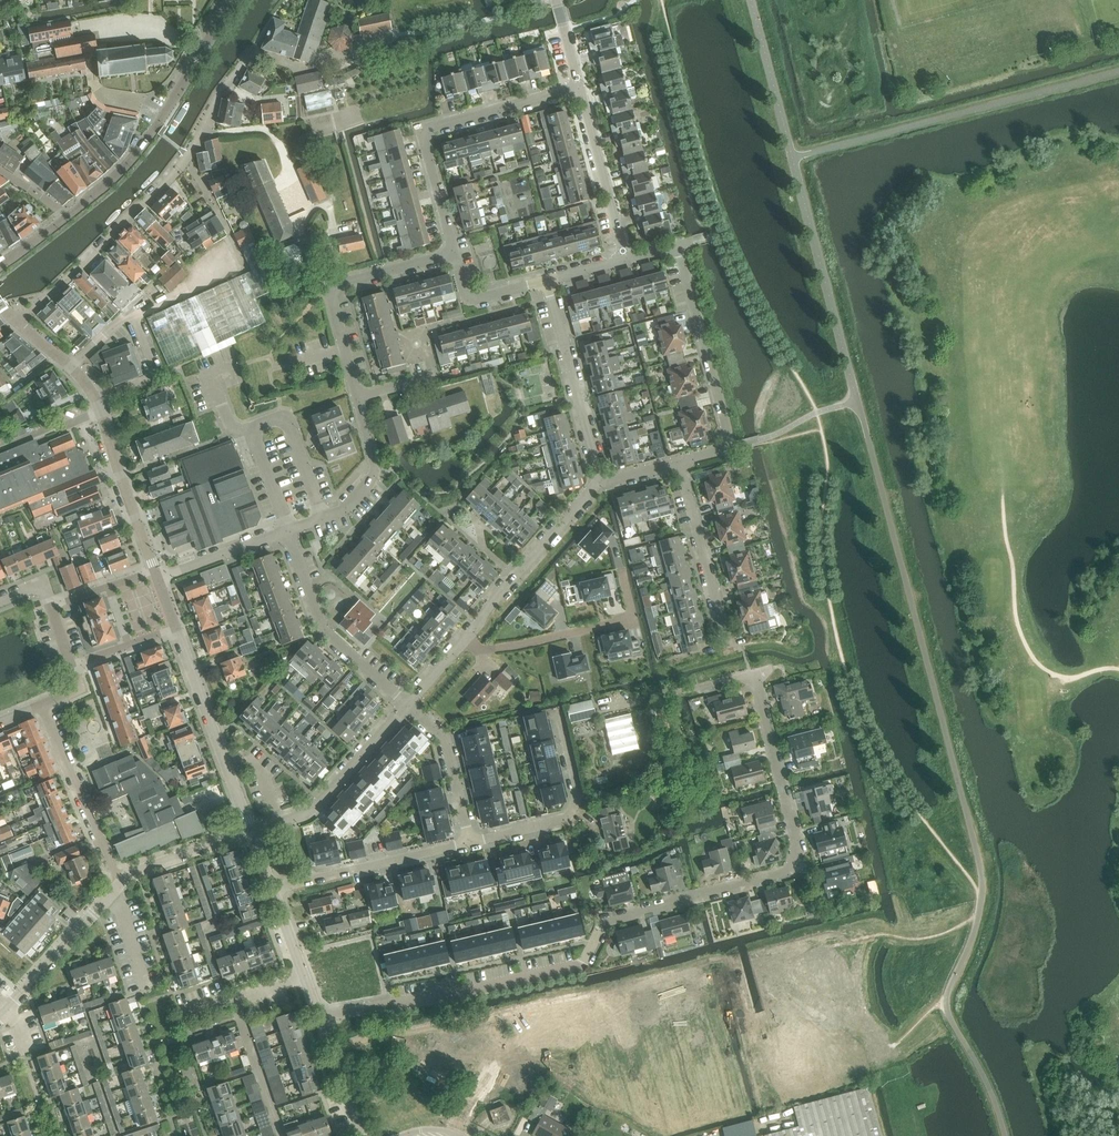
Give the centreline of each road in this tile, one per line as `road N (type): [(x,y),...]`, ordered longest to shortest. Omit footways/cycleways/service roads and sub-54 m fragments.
road 1 (residential): [(319,1017),(583,967),(608,921),(790,872),(797,846),(754,675),(689,691)]
road 2 (residential): [(18,325),(183,163),(256,47)]
road 3 (residential): [(679,464),(729,450),(676,248),(622,261)]
road 4 (residential): [(453,256),(418,132),(578,87)]
road 5 (tertiary): [(66,217),(130,163),(236,0)]
road 6 (residential): [(357,399),(327,287),(453,256)]
road 7 (tertiary): [(252,834),(177,630)]
road 8 (residential): [(408,707),(316,619),(286,535)]
road 9 (residential): [(467,639),(487,651),(631,617),(621,575)]
road 10 (residential): [(71,368),(133,316),(155,374),(138,391),(97,407)]
road 11 (residential): [(469,843),(566,818),(576,799),(557,713)]
road 12 (residential): [(603,483),(548,282)]
road 13 (residential): [(252,834),(314,813),(408,707)]
road 14 (residential): [(467,639),(603,483)]
road 15 (residential): [(272,889),(469,843)]
road 16 (residential): [(120,884),(41,705)]
road 17 (residential): [(286,535),(247,428),(231,432),(209,374)]
road 18 (residential): [(727,649),(679,464)]
road 19 (residential): [(286,535),(322,521),(369,484),(374,467),(357,399)]
road 20 (residential): [(622,261),(578,87)]
road 21 (tertiary): [(155,571),(97,407)]
road 22 (residential): [(408,707),(446,738),(469,843)]
road 23 (residential): [(8,1011),(109,897)]
road 24 (residential): [(120,884),(252,834)]
road 25 (residential): [(284,1135),(235,1004)]
road 26 (residential): [(453,256),(466,305),(548,282)]
road 27 (residential): [(158,578),(286,535)]
road 28 (tertiary): [(364,1135),(319,1017)]

